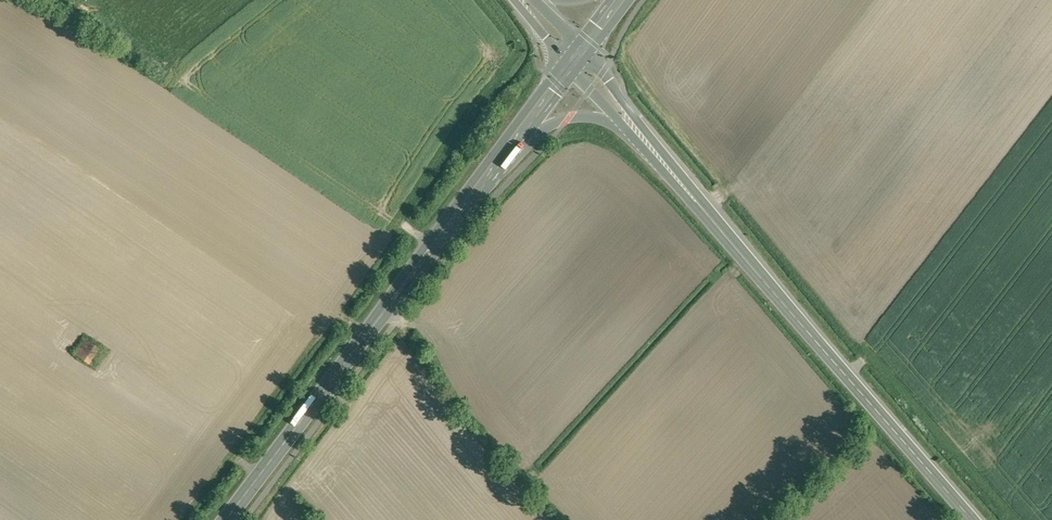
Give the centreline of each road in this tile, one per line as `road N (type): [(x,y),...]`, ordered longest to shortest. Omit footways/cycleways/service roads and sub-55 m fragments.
road 1 (secondary): [(972,519),(636,130)]
road 2 (primary): [(226,519),(513,142)]
road 3 (primary): [(513,142),(569,118),(636,130)]

